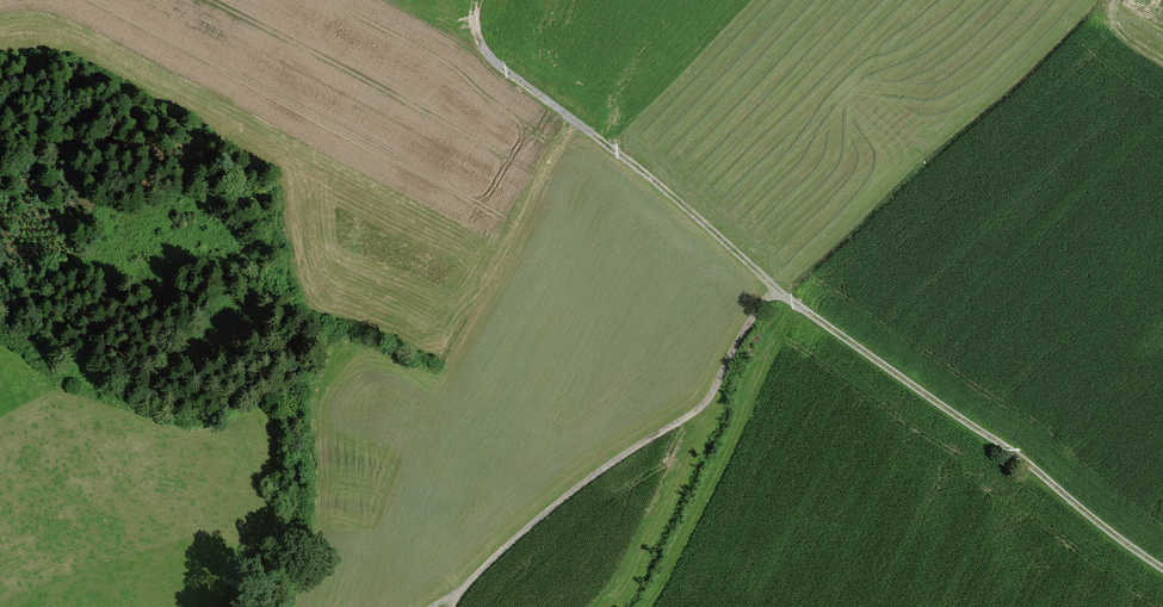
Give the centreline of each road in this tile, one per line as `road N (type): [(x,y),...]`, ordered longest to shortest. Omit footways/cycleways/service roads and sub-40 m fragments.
road 1 (track): [(776,287),(878,366),(1012,449),(1162,568)]
road 2 (track): [(776,287),(704,404),(553,504),(434,606)]
road 3 (track): [(474,0),(478,44),(490,59),(590,131),(776,287)]

